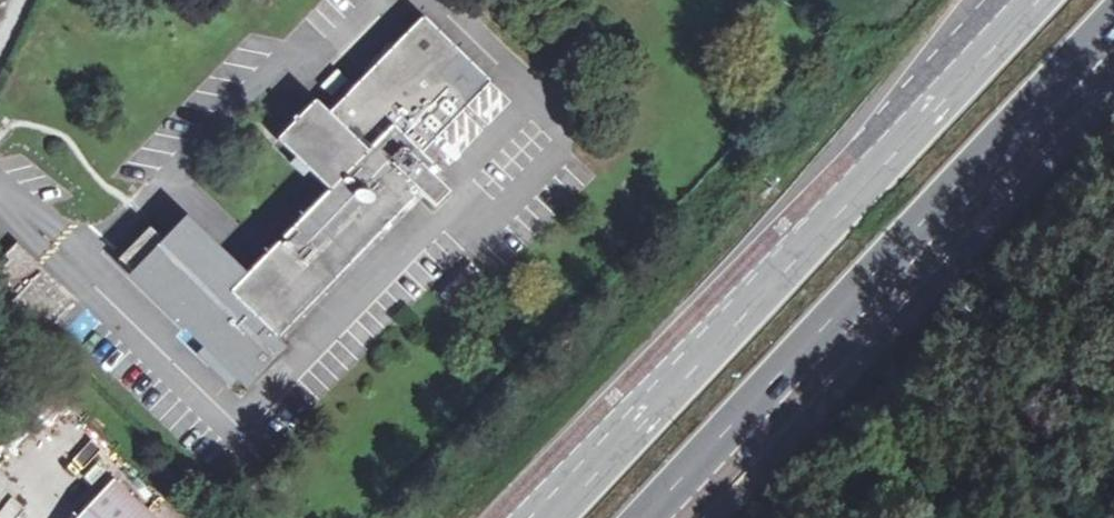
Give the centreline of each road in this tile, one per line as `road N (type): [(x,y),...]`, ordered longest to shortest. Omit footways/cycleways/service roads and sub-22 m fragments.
road 1 (primary): [(1024,0),(540,517)]
road 2 (primary): [(653,517),(1113,29)]

